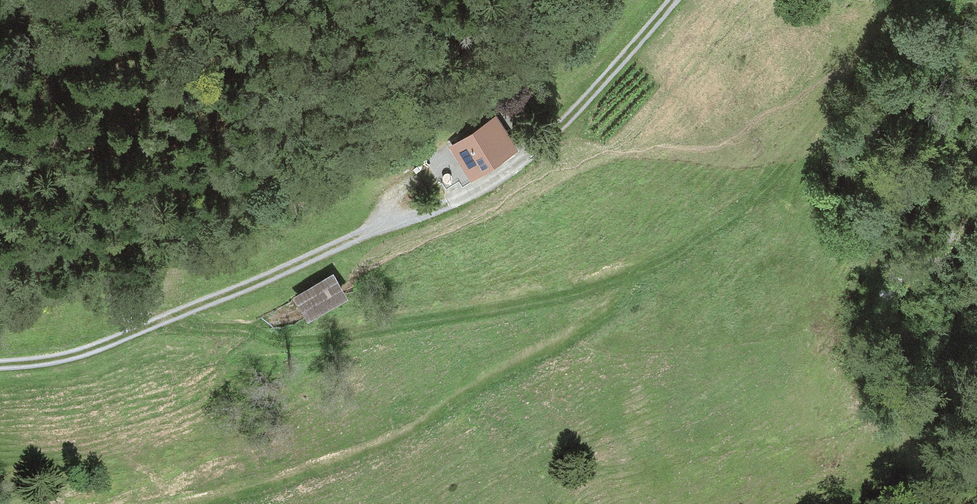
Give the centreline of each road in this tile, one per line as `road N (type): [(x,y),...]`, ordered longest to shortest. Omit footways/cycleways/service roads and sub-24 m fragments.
road 1 (track): [(148,325),(333,336),(565,294),(642,269),(773,177),(859,47),(906,0)]
road 2 (track): [(668,0),(537,149),(451,203),(100,345),(0,363)]
road 3 (track): [(195,503),(394,440),(612,310),(642,269)]

